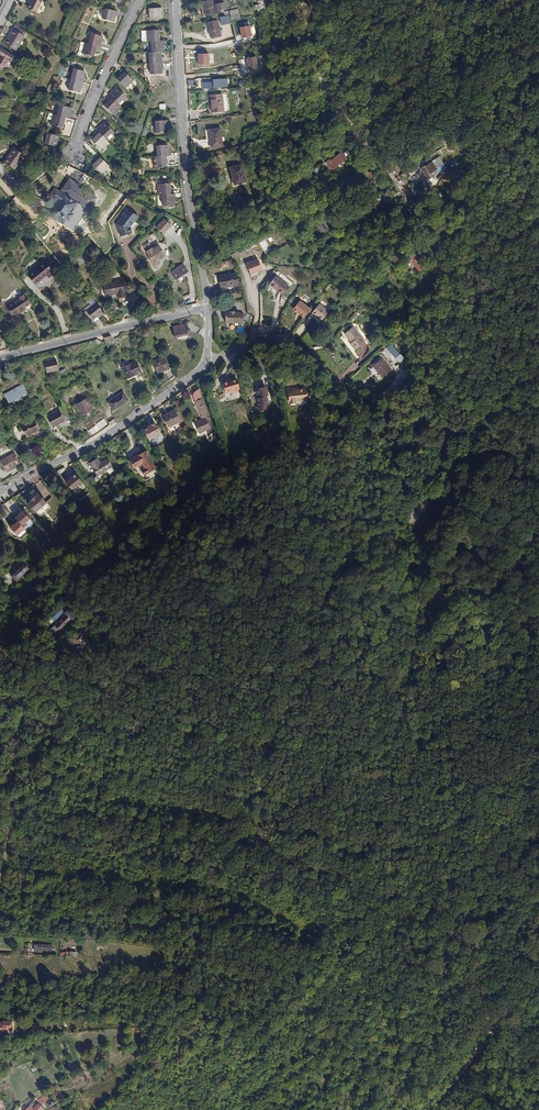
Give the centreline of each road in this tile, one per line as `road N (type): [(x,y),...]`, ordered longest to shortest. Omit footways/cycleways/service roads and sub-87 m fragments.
road 1 (track): [(412,517),(387,539),(326,523),(266,527),(94,620),(20,723),(0,880)]
road 2 (residential): [(177,0),(191,202),(208,308)]
road 3 (unclassified): [(207,361),(276,339),(300,352),(357,412),(412,517)]
road 4 (residential): [(207,361),(92,446),(0,492)]
road 5 (track): [(280,0),(343,118),(411,200)]
road 6 (residential): [(208,308),(0,357)]
road 7 (track): [(412,517),(442,556),(538,634)]
road 8 (residential): [(140,0),(74,156)]
road 9 (track): [(424,505),(497,568),(538,590)]

